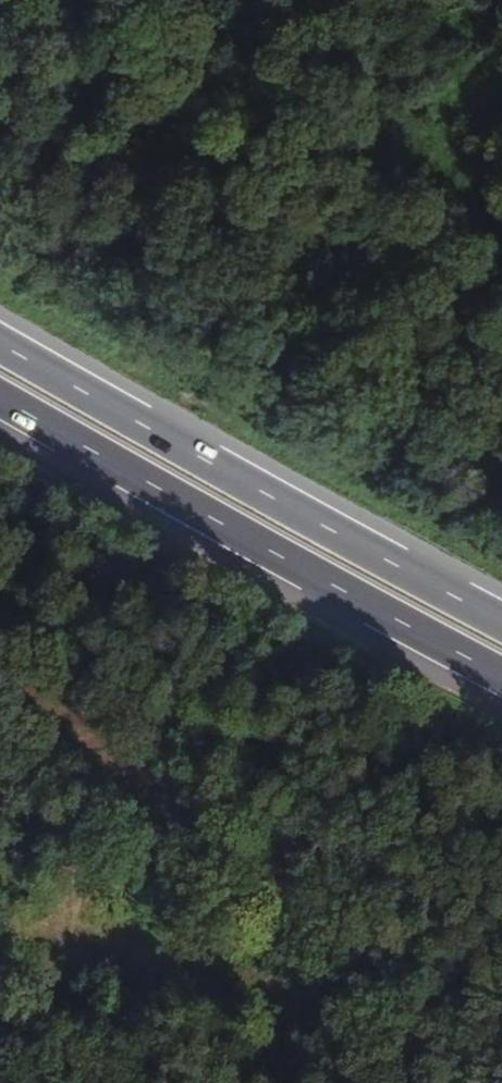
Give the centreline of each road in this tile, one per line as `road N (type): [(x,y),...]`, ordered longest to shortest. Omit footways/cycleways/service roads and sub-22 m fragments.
road 1 (track): [(474,1075),(172,856),(0,693)]
road 2 (motorway): [(0,397),(501,674)]
road 3 (motorway): [(501,618),(0,342)]
road 4 (track): [(501,275),(393,425)]

